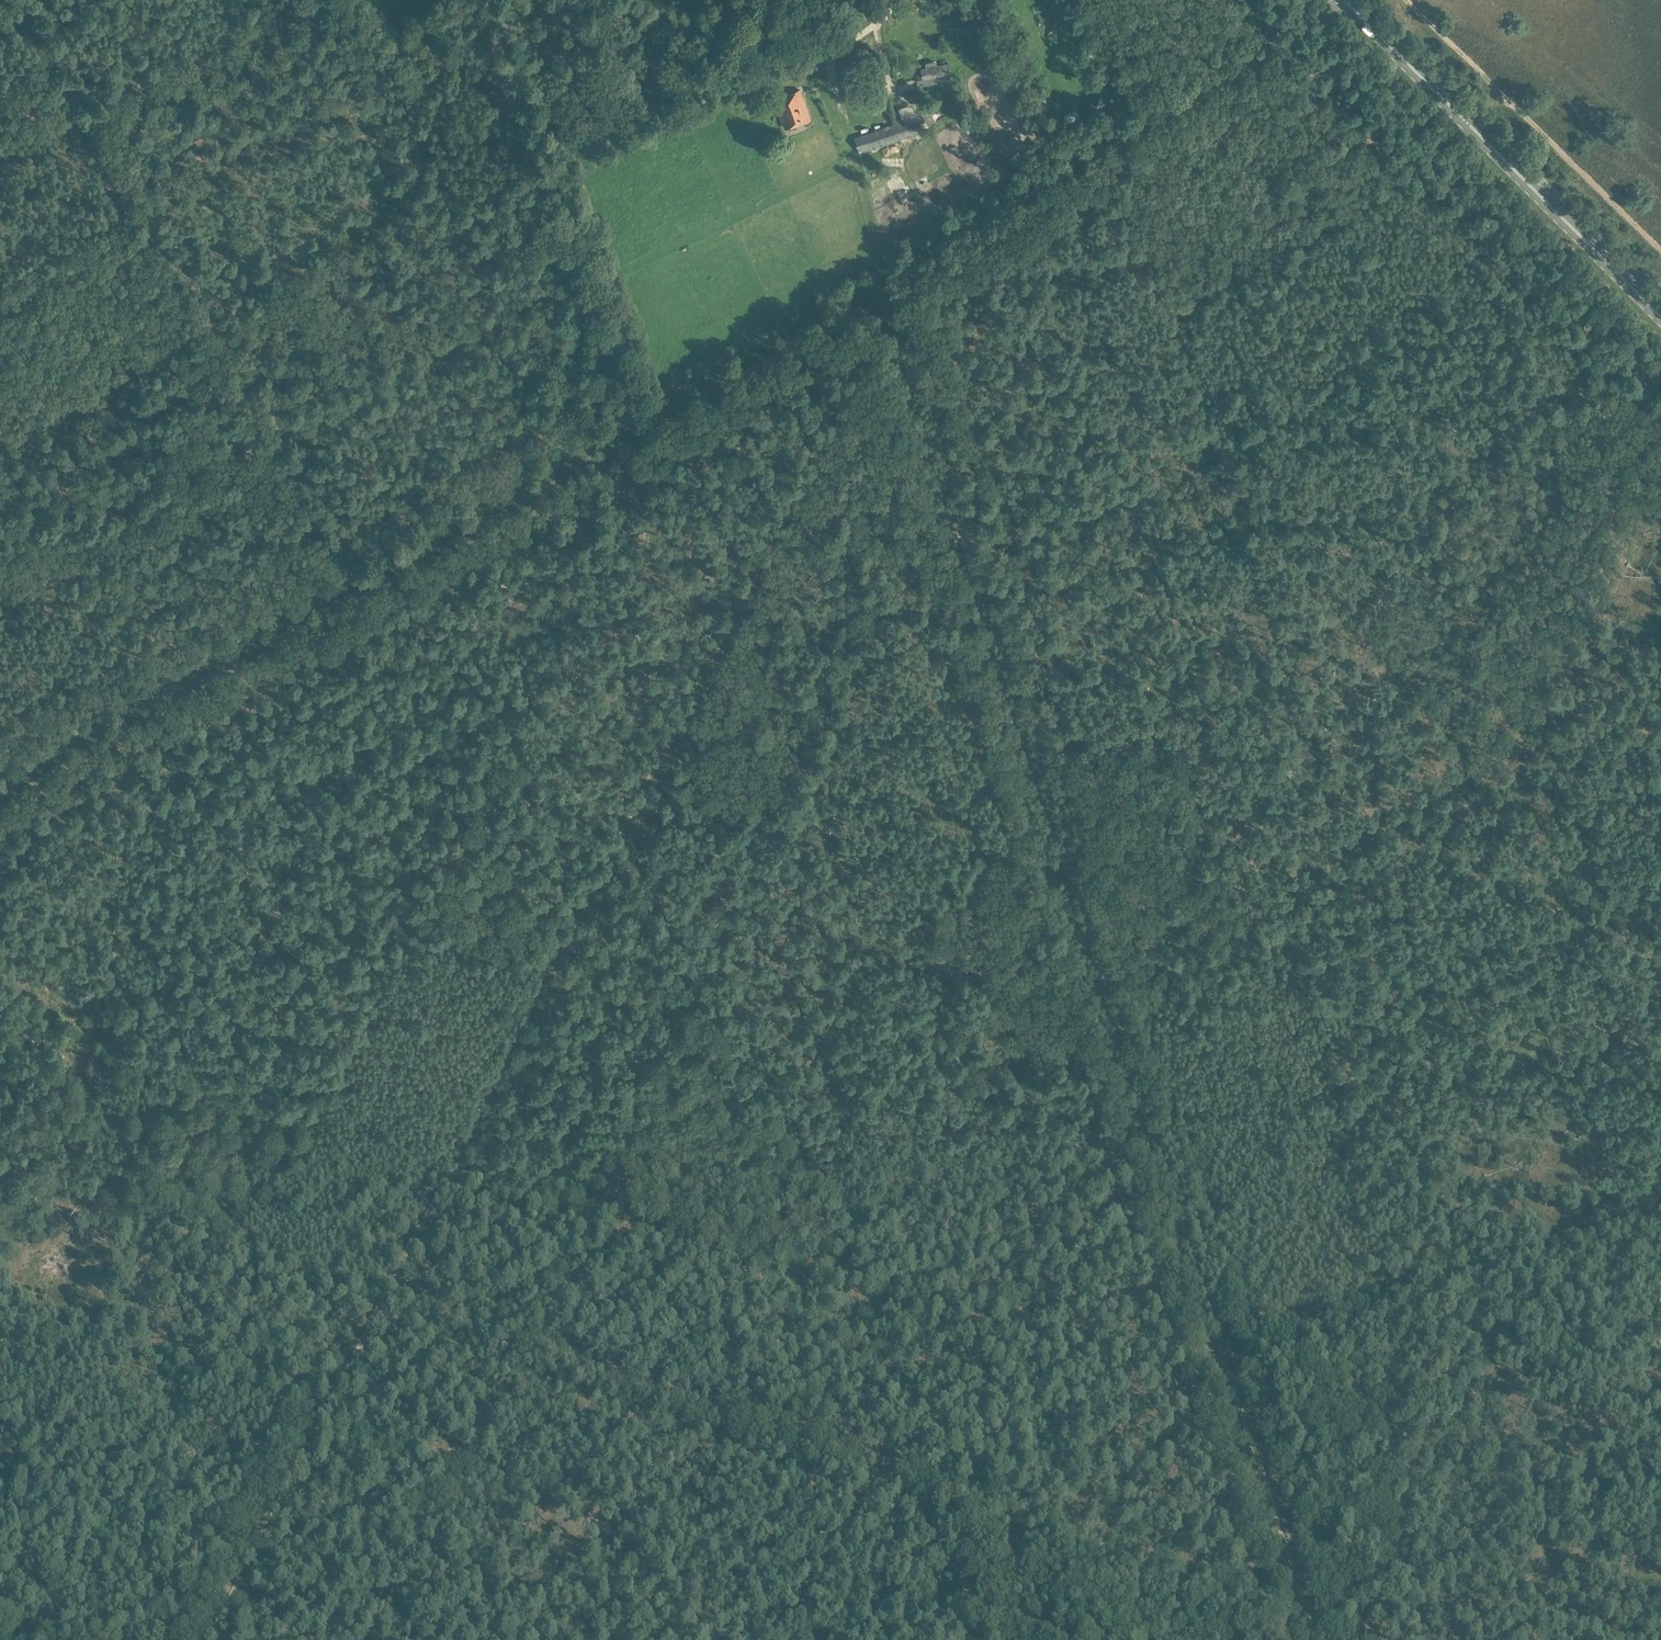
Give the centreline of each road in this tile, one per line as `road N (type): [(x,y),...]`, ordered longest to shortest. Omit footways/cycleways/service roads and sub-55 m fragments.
road 1 (track): [(203,1639),(888,324)]
road 2 (track): [(890,330),(1315,1639)]
road 3 (track): [(0,779),(880,270)]
road 4 (track): [(890,330),(1097,207),(1113,211),(1137,237),(1169,305),(1188,305),(1375,196),(1505,99)]
road 5 (track): [(491,0),(546,140),(558,142),(654,99),(690,101),(774,62),(830,59),(904,0)]
road 6 (track): [(880,270),(1295,34),(1339,0)]
road 7 (primary): [(1660,316),(1344,0)]
road 8 (track): [(417,199),(360,95),(348,92),(146,203)]
road 9 (track): [(417,199),(564,453)]
road 10 (track): [(1505,99),(1660,252)]
road 11 (track): [(852,0),(880,39),(887,89),(866,97),(843,90),(829,65),(845,47)]
road 12 (track): [(146,203),(0,290)]
road 13 (track): [(1406,0),(1505,99)]

